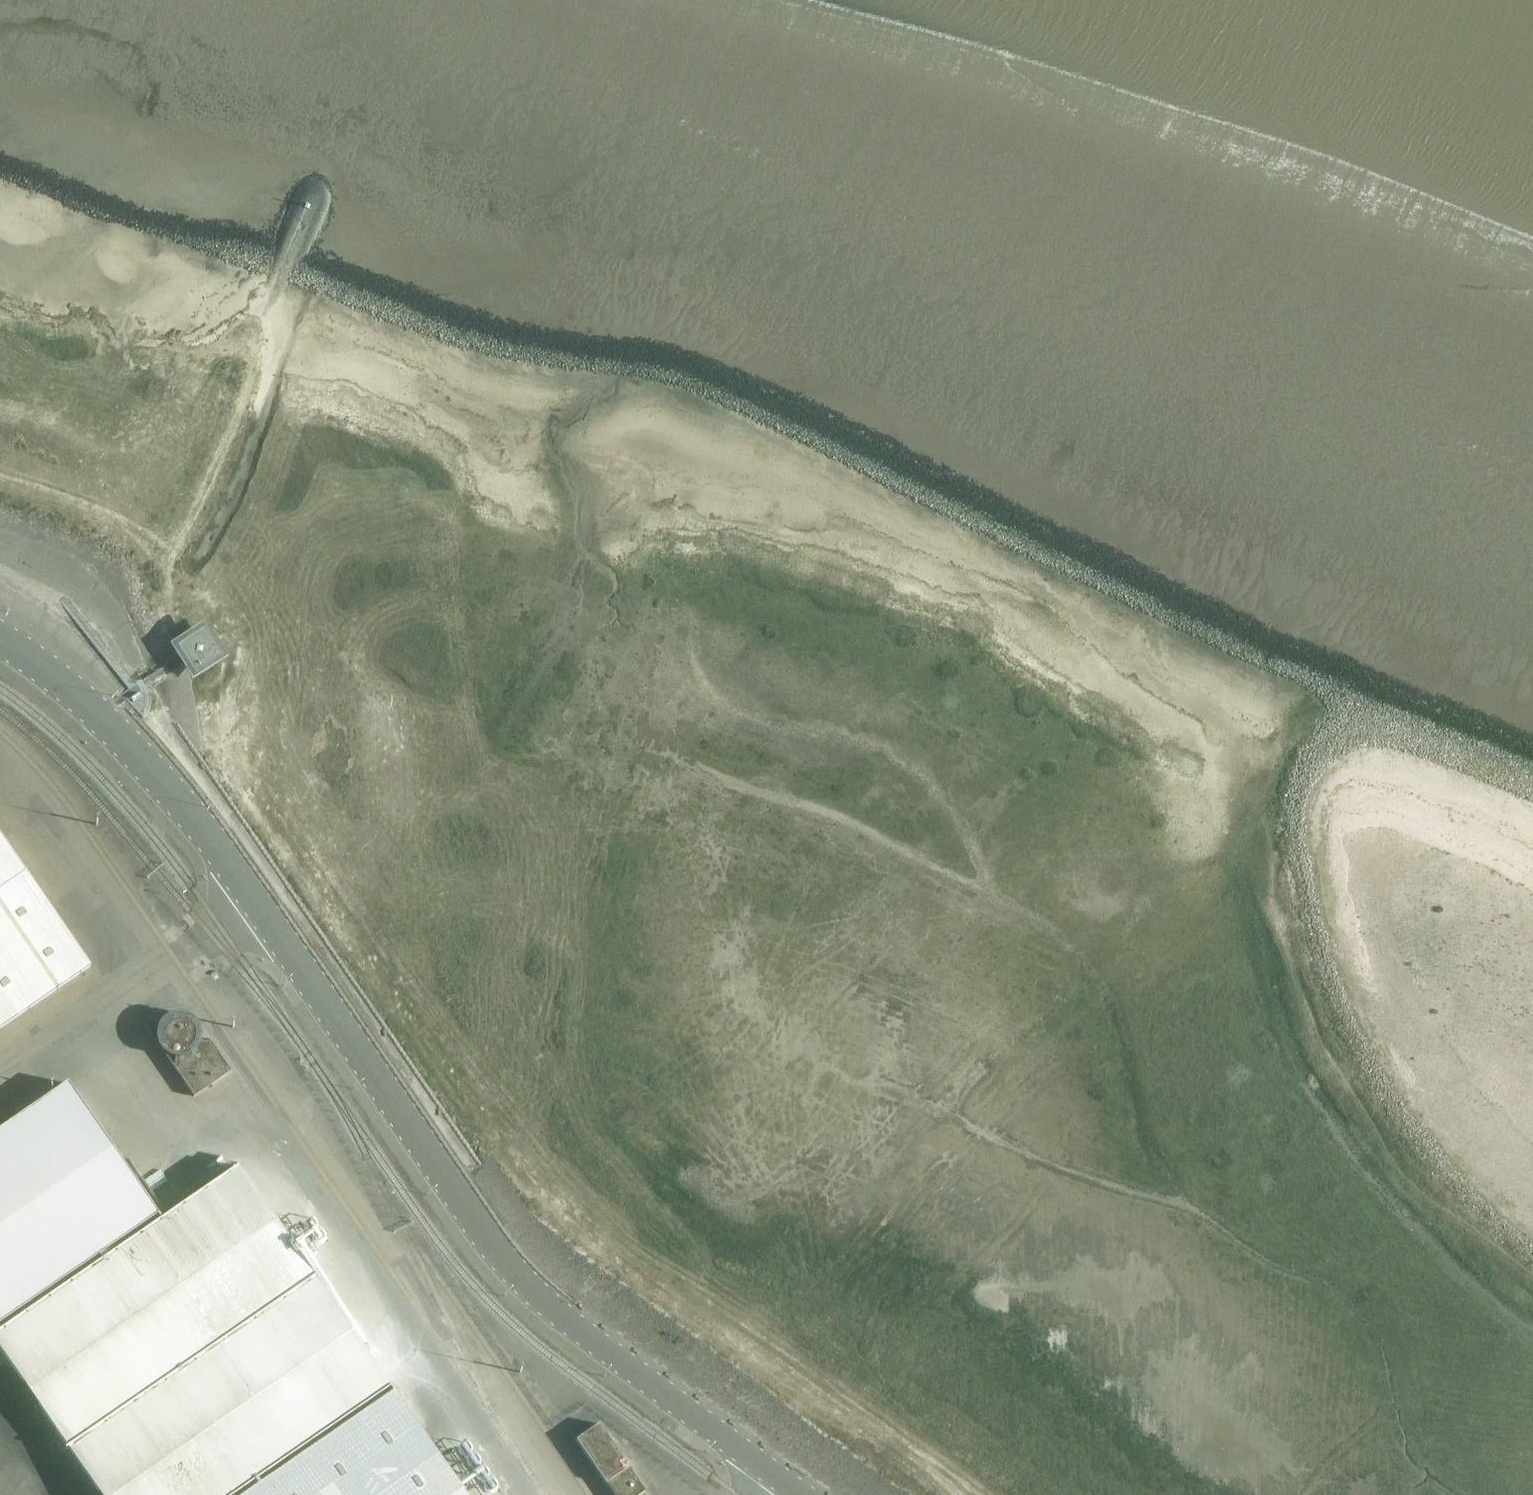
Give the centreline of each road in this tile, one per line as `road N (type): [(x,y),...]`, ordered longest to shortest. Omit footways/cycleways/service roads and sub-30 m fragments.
road 1 (unclassified): [(800,1494),(573,1326),(484,1229),(202,828),(100,716),(0,637)]

